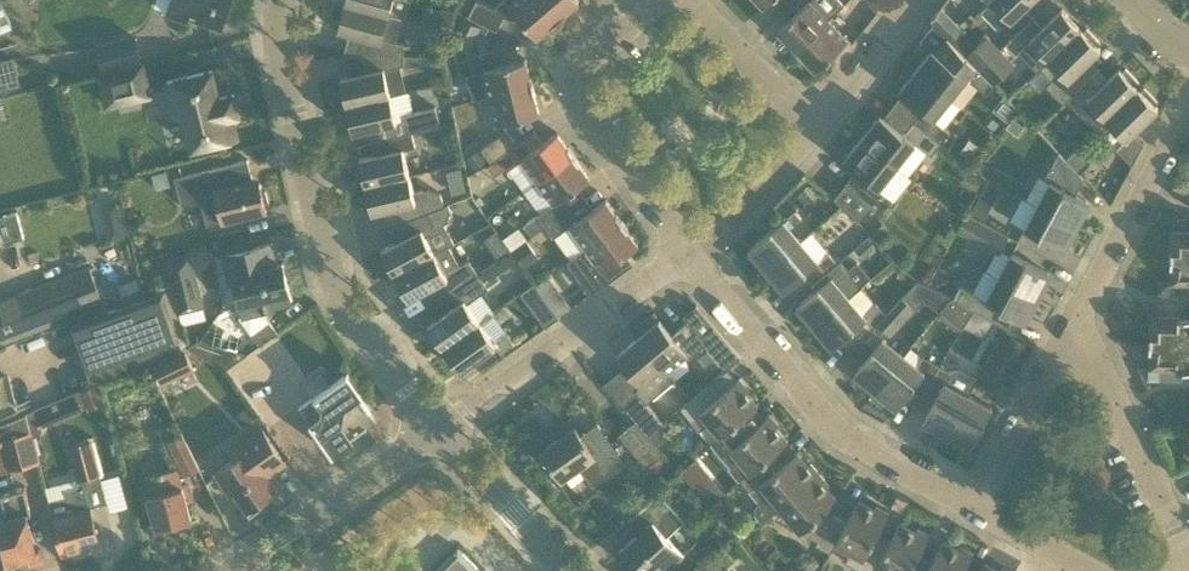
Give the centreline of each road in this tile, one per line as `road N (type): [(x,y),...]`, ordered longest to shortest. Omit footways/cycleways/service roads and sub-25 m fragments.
road 1 (residential): [(440,425),(340,288),(278,55),(282,0)]
road 2 (residential): [(973,509),(842,438),(689,252)]
road 3 (residential): [(689,252),(591,114),(580,82),(595,55),(669,0)]
road 4 (residential): [(440,425),(689,252)]
road 5 (residential): [(1188,567),(1074,322)]
road 6 (residential): [(239,570),(440,425)]
road 7 (residential): [(1074,322),(1188,108)]
road 8 (residential): [(973,509),(1074,322)]
road 9 (residential): [(670,0),(700,11),(816,130)]
road 10 (residential): [(440,425),(567,570)]
road 11 (residential): [(689,252),(715,236),(816,130)]
road 12 (residential): [(816,130),(924,0)]
road 13 (residential): [(1088,570),(973,509)]

